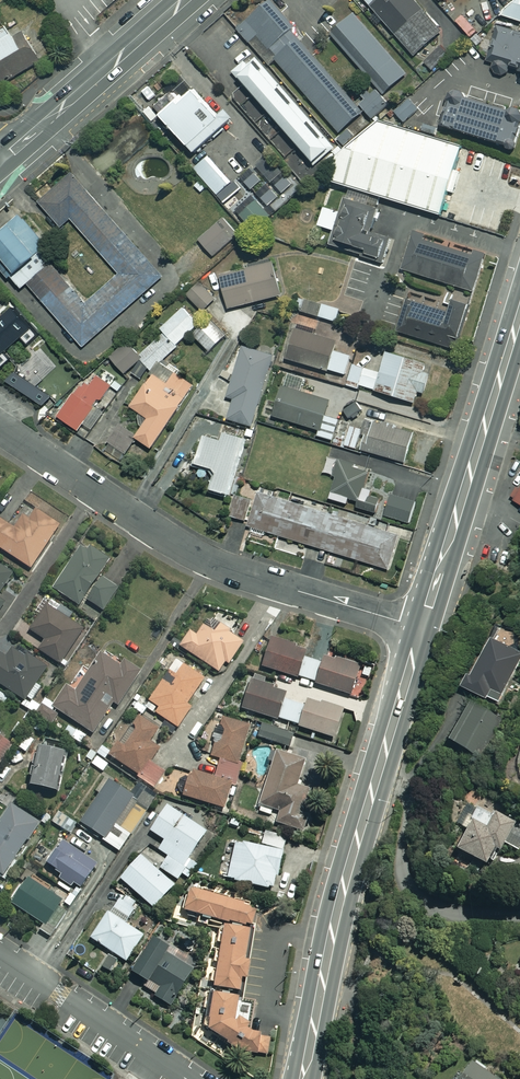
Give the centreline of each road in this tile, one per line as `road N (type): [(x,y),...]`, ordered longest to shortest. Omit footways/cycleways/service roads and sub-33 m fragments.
road 1 (residential): [(423,626),(220,567),(0,426)]
road 2 (trunk): [(423,626),(519,313)]
road 3 (trunk): [(306,1078),(338,910),(378,777)]
road 4 (residential): [(0,161),(185,0)]
road 5 (residential): [(378,777),(401,789),(407,803),(412,888),(451,910),(519,917)]
road 6 (residential): [(0,953),(188,1078)]
road 7 (trunk): [(378,777),(423,626)]

